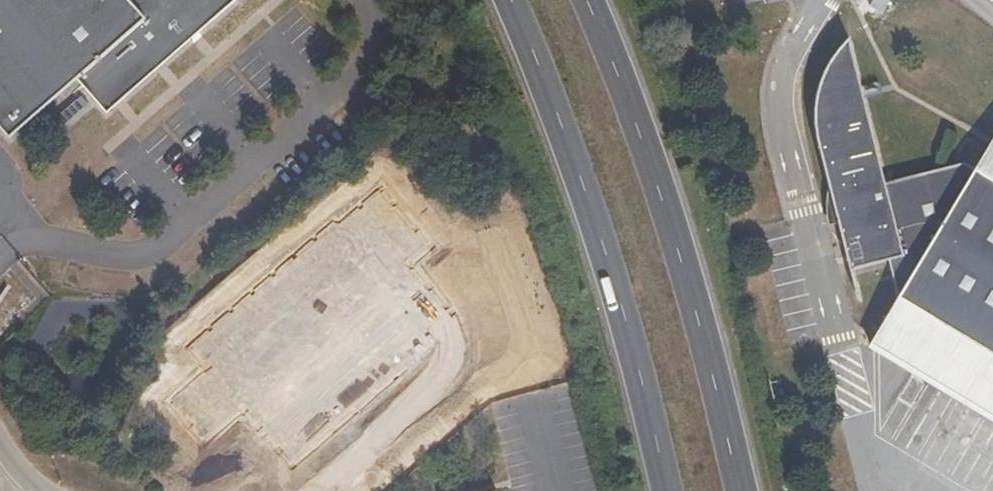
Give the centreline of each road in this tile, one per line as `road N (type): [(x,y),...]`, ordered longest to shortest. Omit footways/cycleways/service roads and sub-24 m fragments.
road 1 (primary): [(510,0),(624,315),(668,490)]
road 2 (primary): [(739,490),(662,190),(589,0)]

